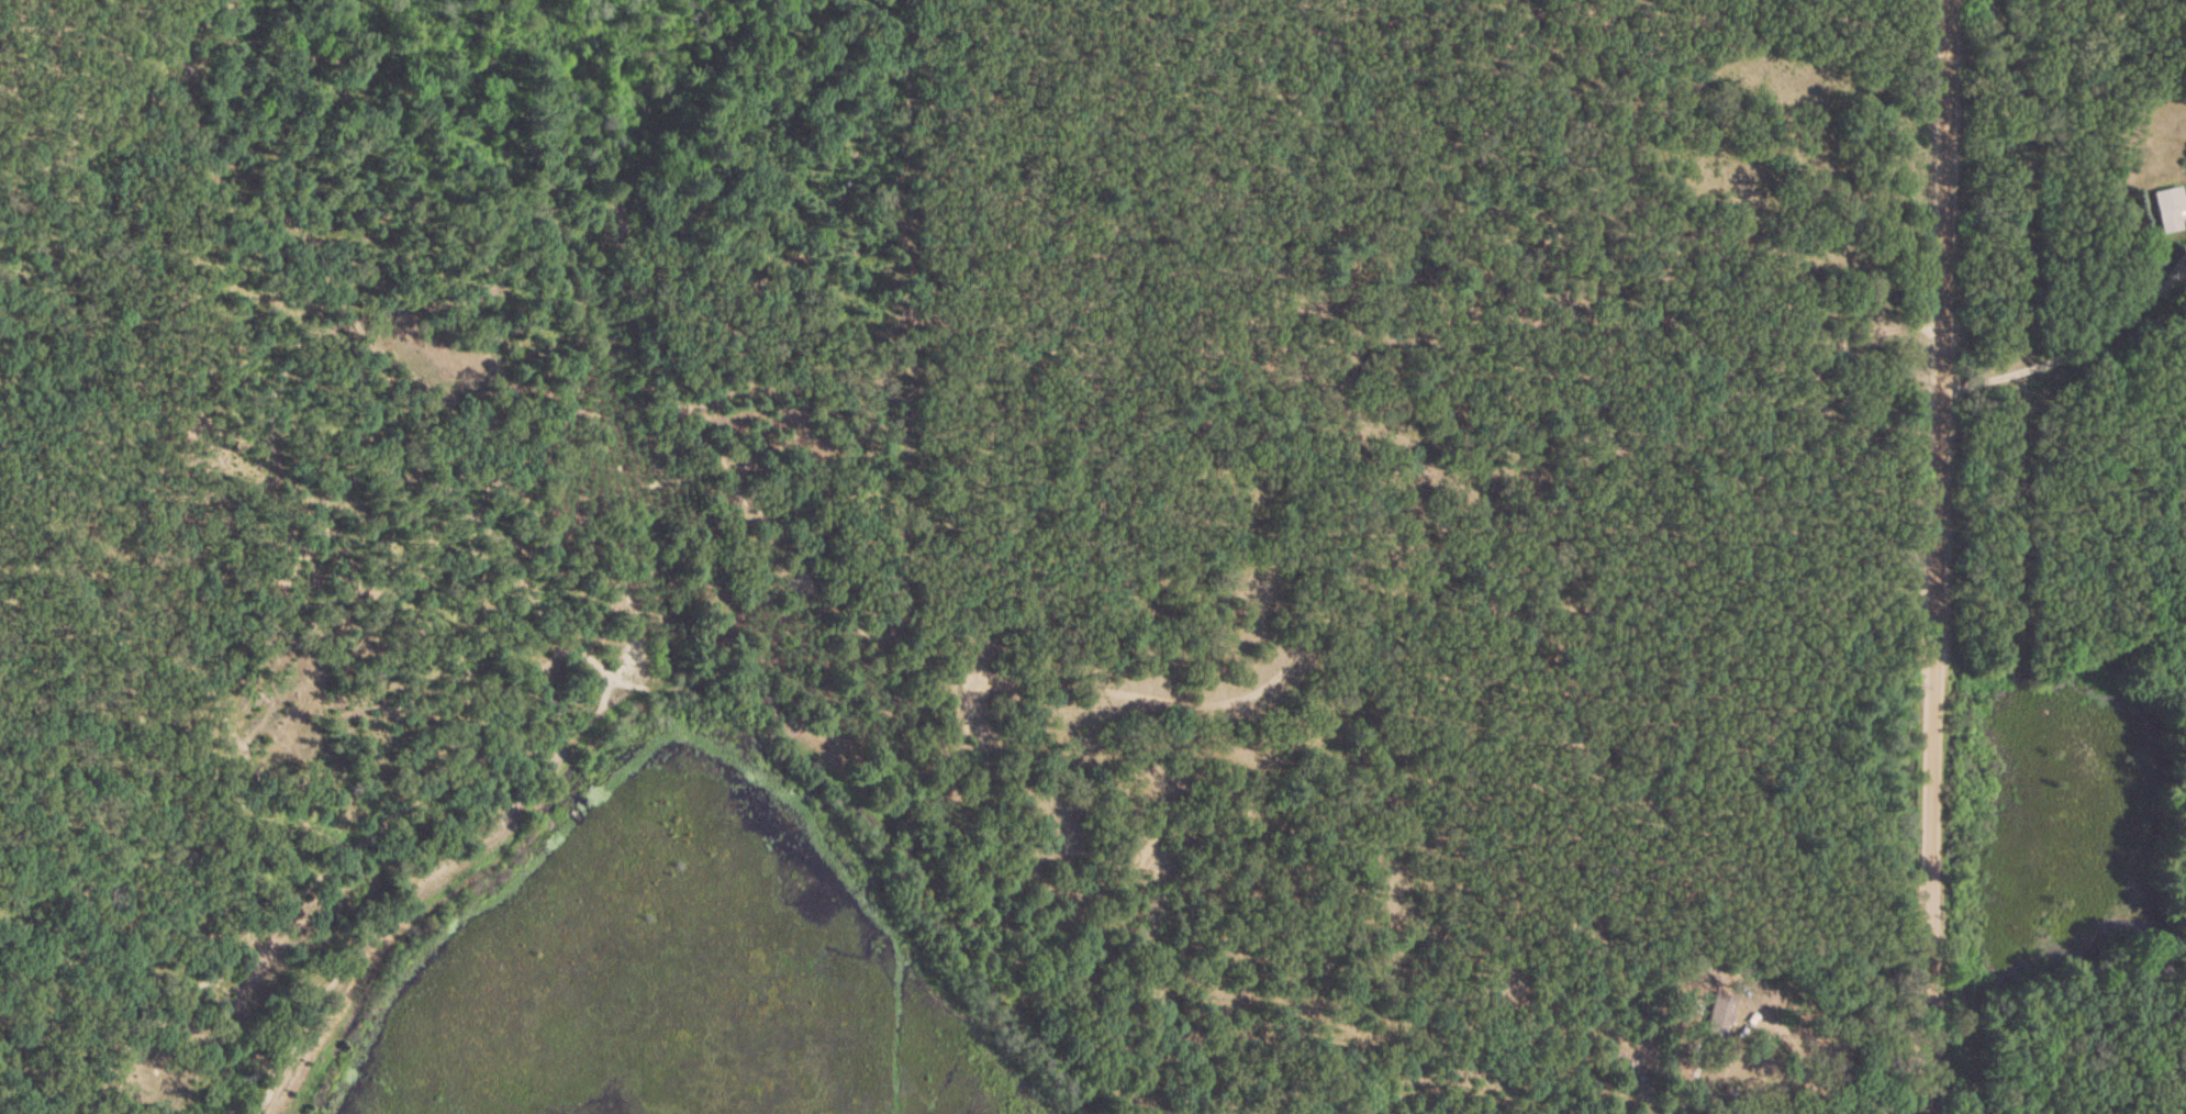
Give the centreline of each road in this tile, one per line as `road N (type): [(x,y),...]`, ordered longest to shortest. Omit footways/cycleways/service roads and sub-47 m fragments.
road 1 (residential): [(1933,0),(1921,1113)]

